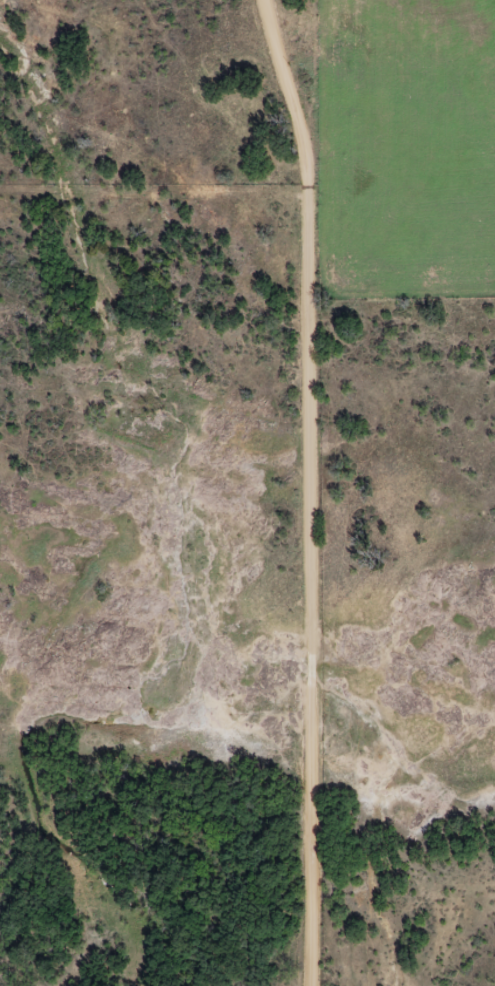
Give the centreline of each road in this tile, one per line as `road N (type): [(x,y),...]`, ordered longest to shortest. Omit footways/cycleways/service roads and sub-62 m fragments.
road 1 (residential): [(310,985),(311,207),(304,138),(267,0)]

